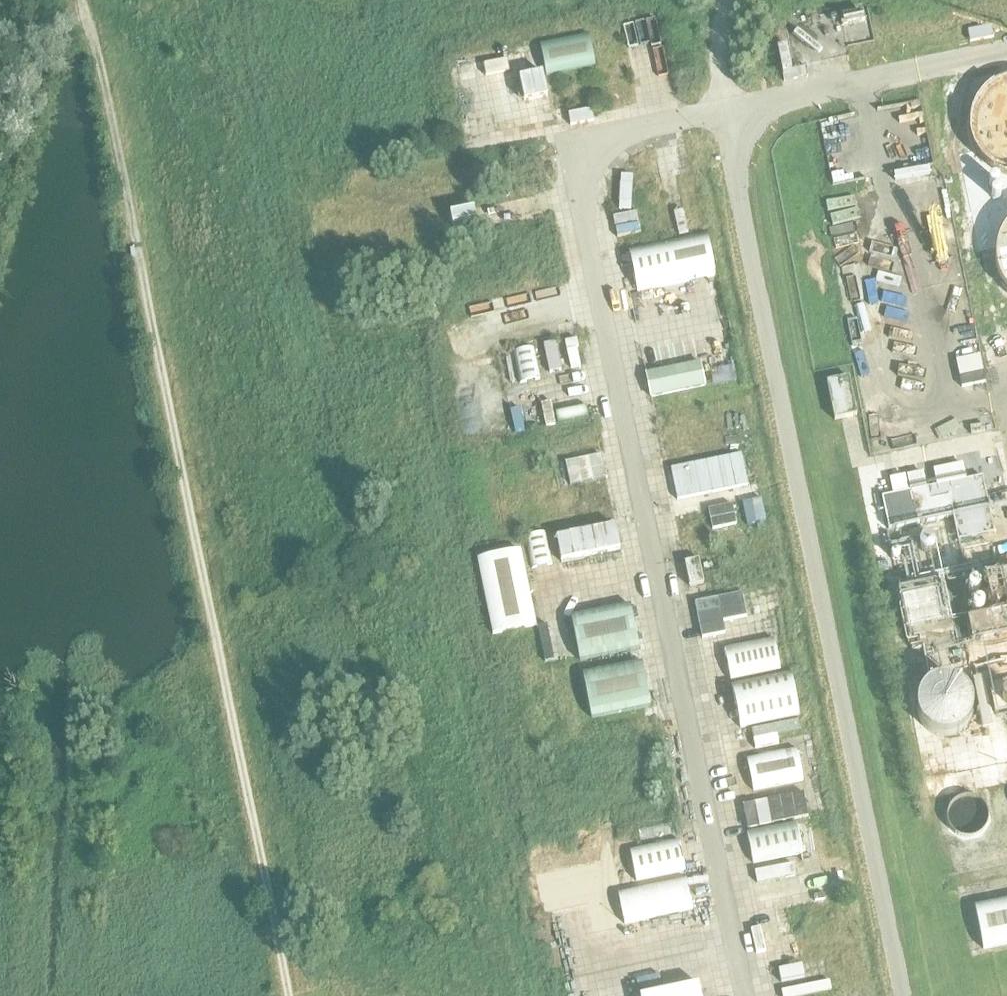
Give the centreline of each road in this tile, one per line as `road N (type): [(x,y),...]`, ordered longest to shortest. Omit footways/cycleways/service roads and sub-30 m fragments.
road 1 (track): [(80,0),(114,125),(287,995)]

